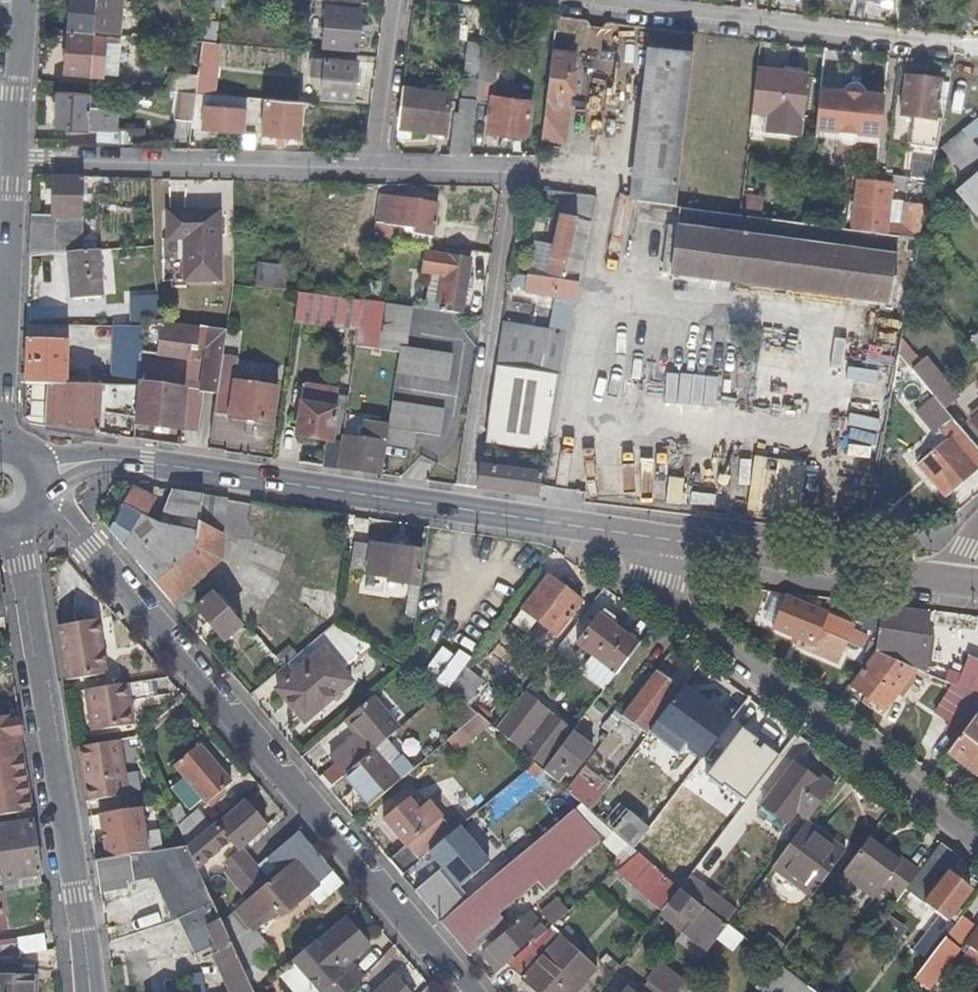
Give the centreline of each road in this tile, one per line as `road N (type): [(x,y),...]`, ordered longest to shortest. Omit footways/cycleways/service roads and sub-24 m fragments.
road 1 (residential): [(66,518),(467,991)]
road 2 (residential): [(370,175),(506,177),(463,509)]
road 3 (residential): [(92,991),(19,528)]
road 4 (residential): [(977,840),(665,598),(665,539)]
road 5 (residential): [(569,0),(938,50)]
road 6 (secondary): [(463,509),(94,461)]
road 7 (residential): [(14,161),(370,175)]
road 8 (secondary): [(964,583),(665,539)]
road 9 (residential): [(14,161),(0,444)]
road 10 (secondary): [(665,539),(463,509)]
road 11 (residential): [(393,0),(370,175)]
road 12 (residential): [(15,123),(24,0)]

